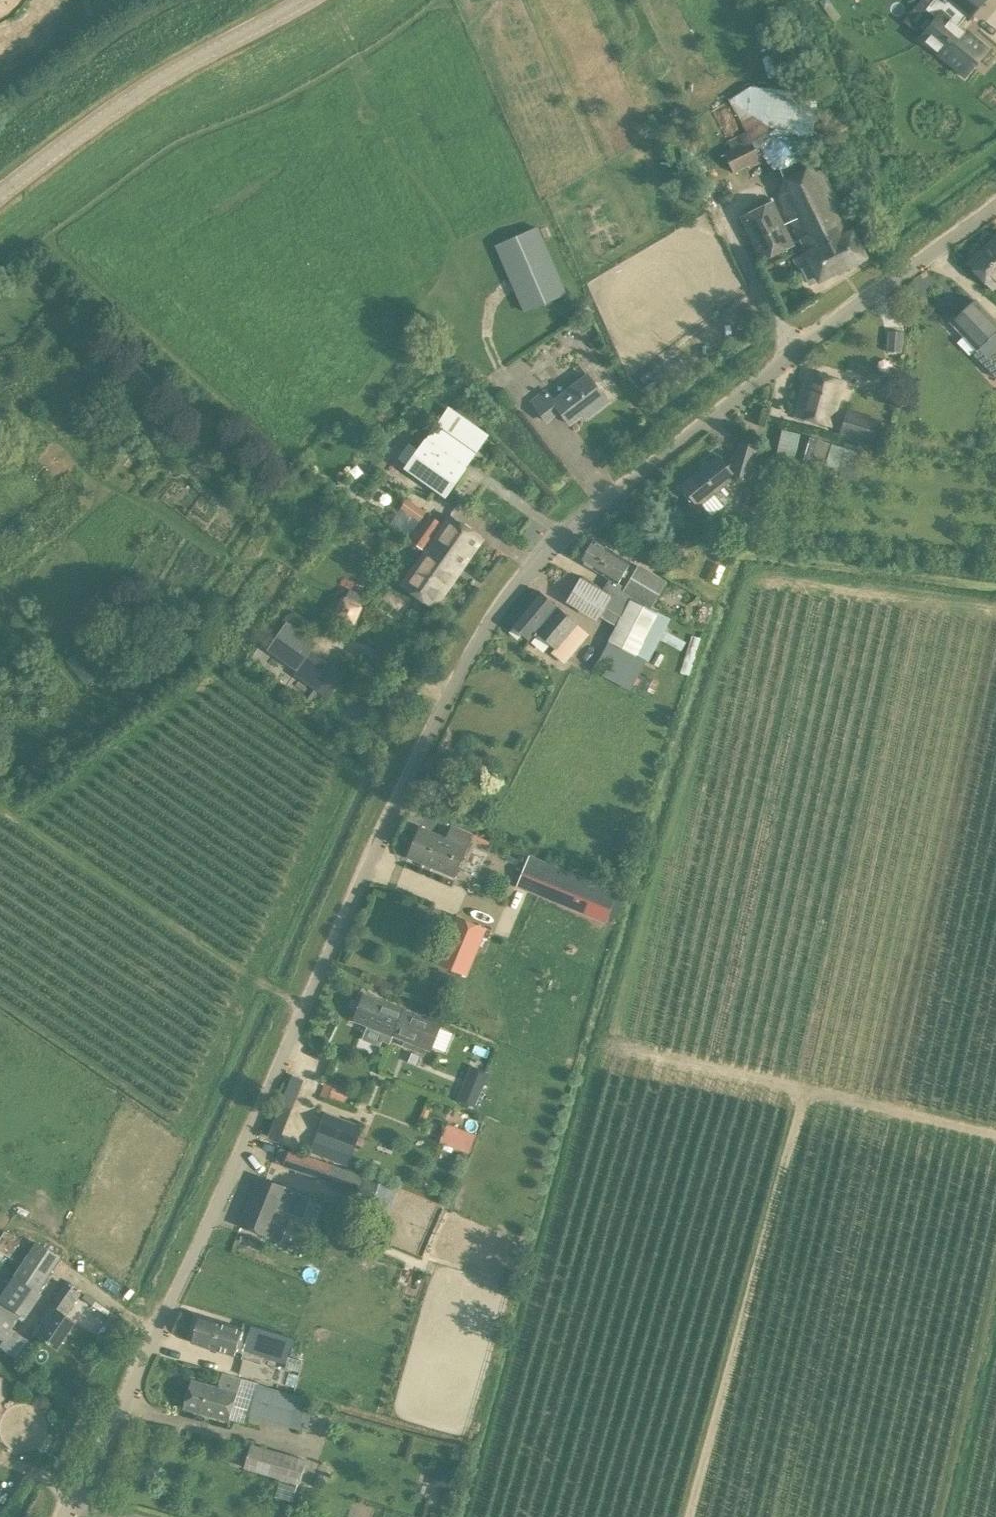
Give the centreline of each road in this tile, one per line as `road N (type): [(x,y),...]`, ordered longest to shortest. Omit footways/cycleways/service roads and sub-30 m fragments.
road 1 (unclassified): [(79,1503),(461,664),(519,576),(590,511),(995,209)]
road 2 (track): [(692,1516),(806,1096)]
road 3 (unclassified): [(0,194),(124,101),(309,0)]

